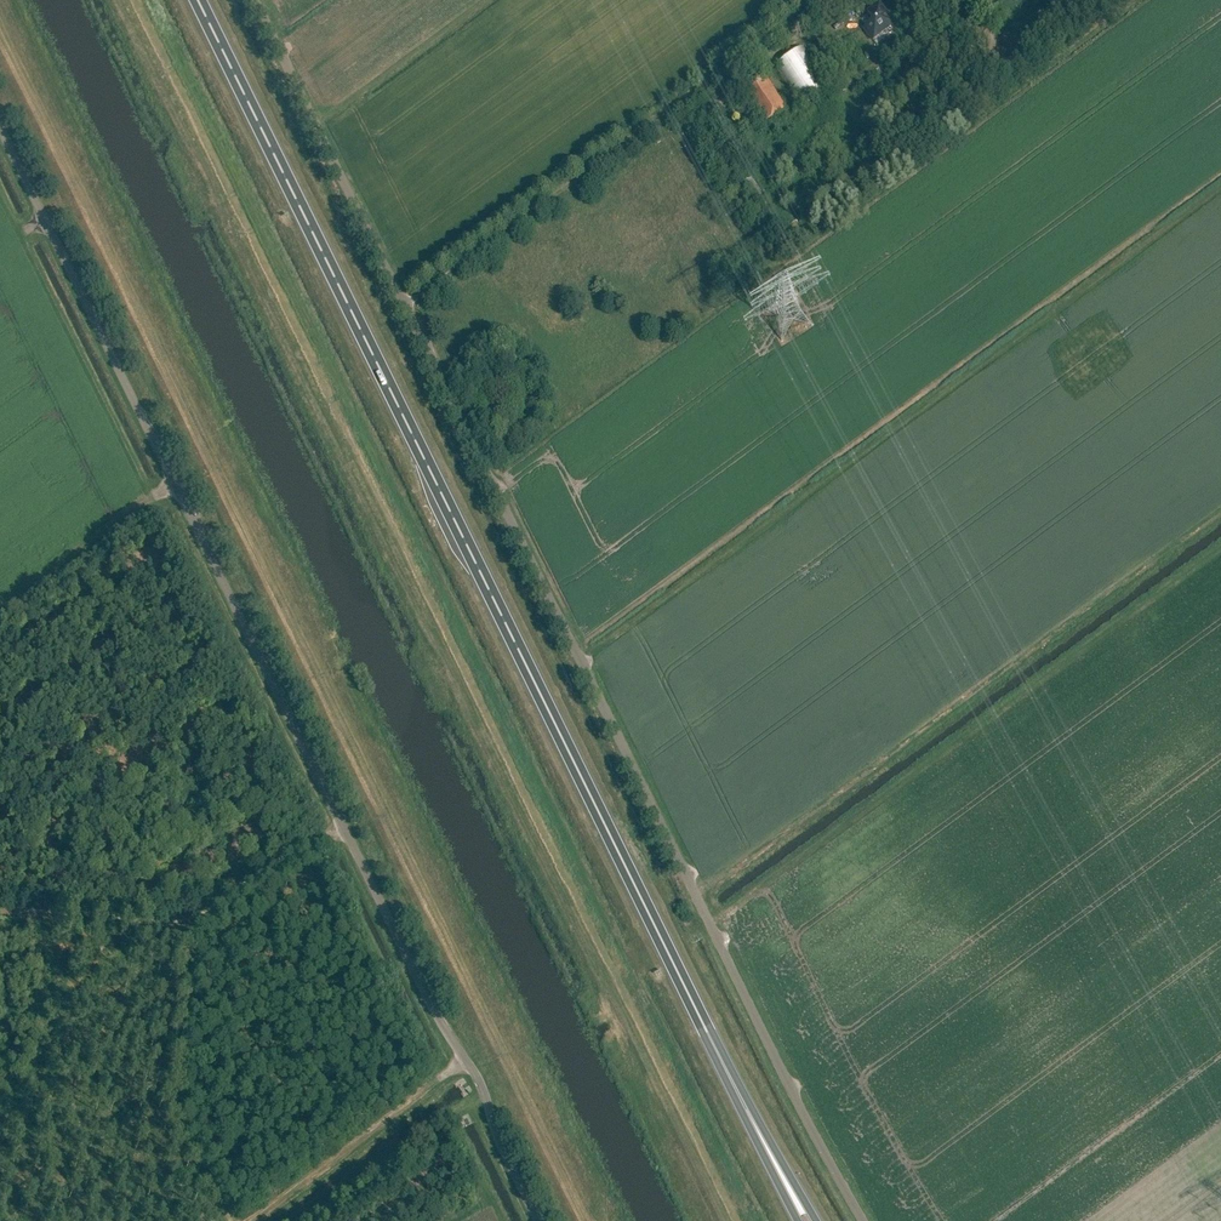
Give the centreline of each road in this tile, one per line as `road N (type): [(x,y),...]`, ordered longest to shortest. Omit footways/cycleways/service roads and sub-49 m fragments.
road 1 (unclassified): [(864,1220),(258,0)]
road 2 (trunk): [(741,1102),(199,0)]
road 3 (unclassified): [(537,1220),(497,1140),(478,1076),(436,1014),(342,826),(0,126)]
road 4 (trunk): [(814,1220),(741,1102)]
road 5 (trunk): [(741,1102),(798,1220)]

